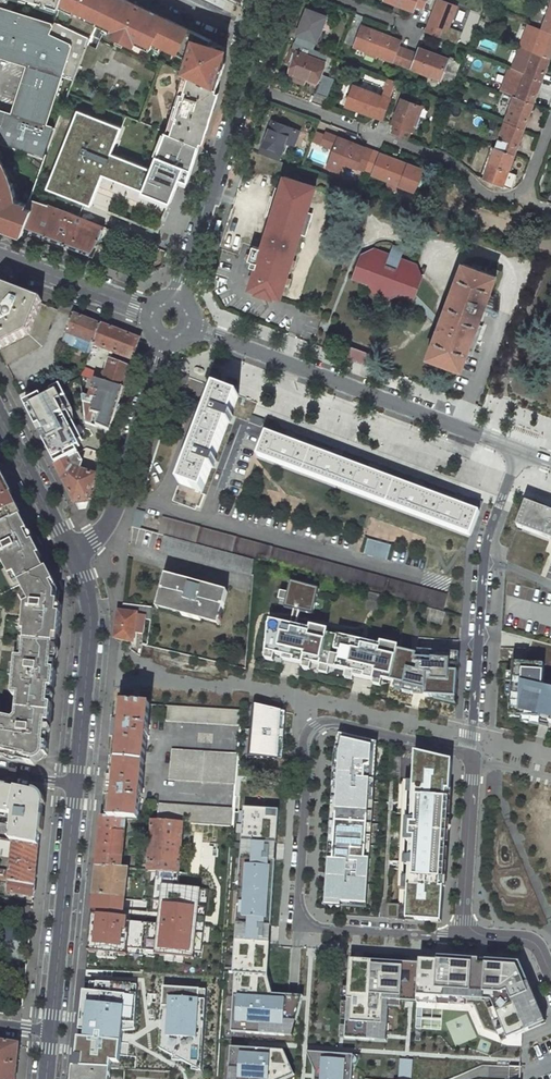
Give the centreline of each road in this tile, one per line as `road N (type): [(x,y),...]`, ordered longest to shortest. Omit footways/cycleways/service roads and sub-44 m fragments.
road 1 (residential): [(466,754),(337,721),(314,725),(302,742),(299,900),(308,922),(461,935)]
road 2 (residential): [(191,329),(521,451)]
road 3 (residential): [(521,451),(486,543),(466,754)]
road 4 (residential): [(244,83),(445,162),(482,194),(504,199)]
road 5 (tertiary): [(51,1032),(75,785)]
road 6 (tertiary): [(75,785),(90,613),(70,550)]
road 7 (residential): [(70,550),(108,523),(163,342)]
road 8 (residential): [(173,299),(244,83)]
road 9 (residential): [(461,935),(472,766),(466,754)]
road 10 (residential): [(149,311),(0,255)]
road 11 (tertiary): [(70,550),(0,415)]

